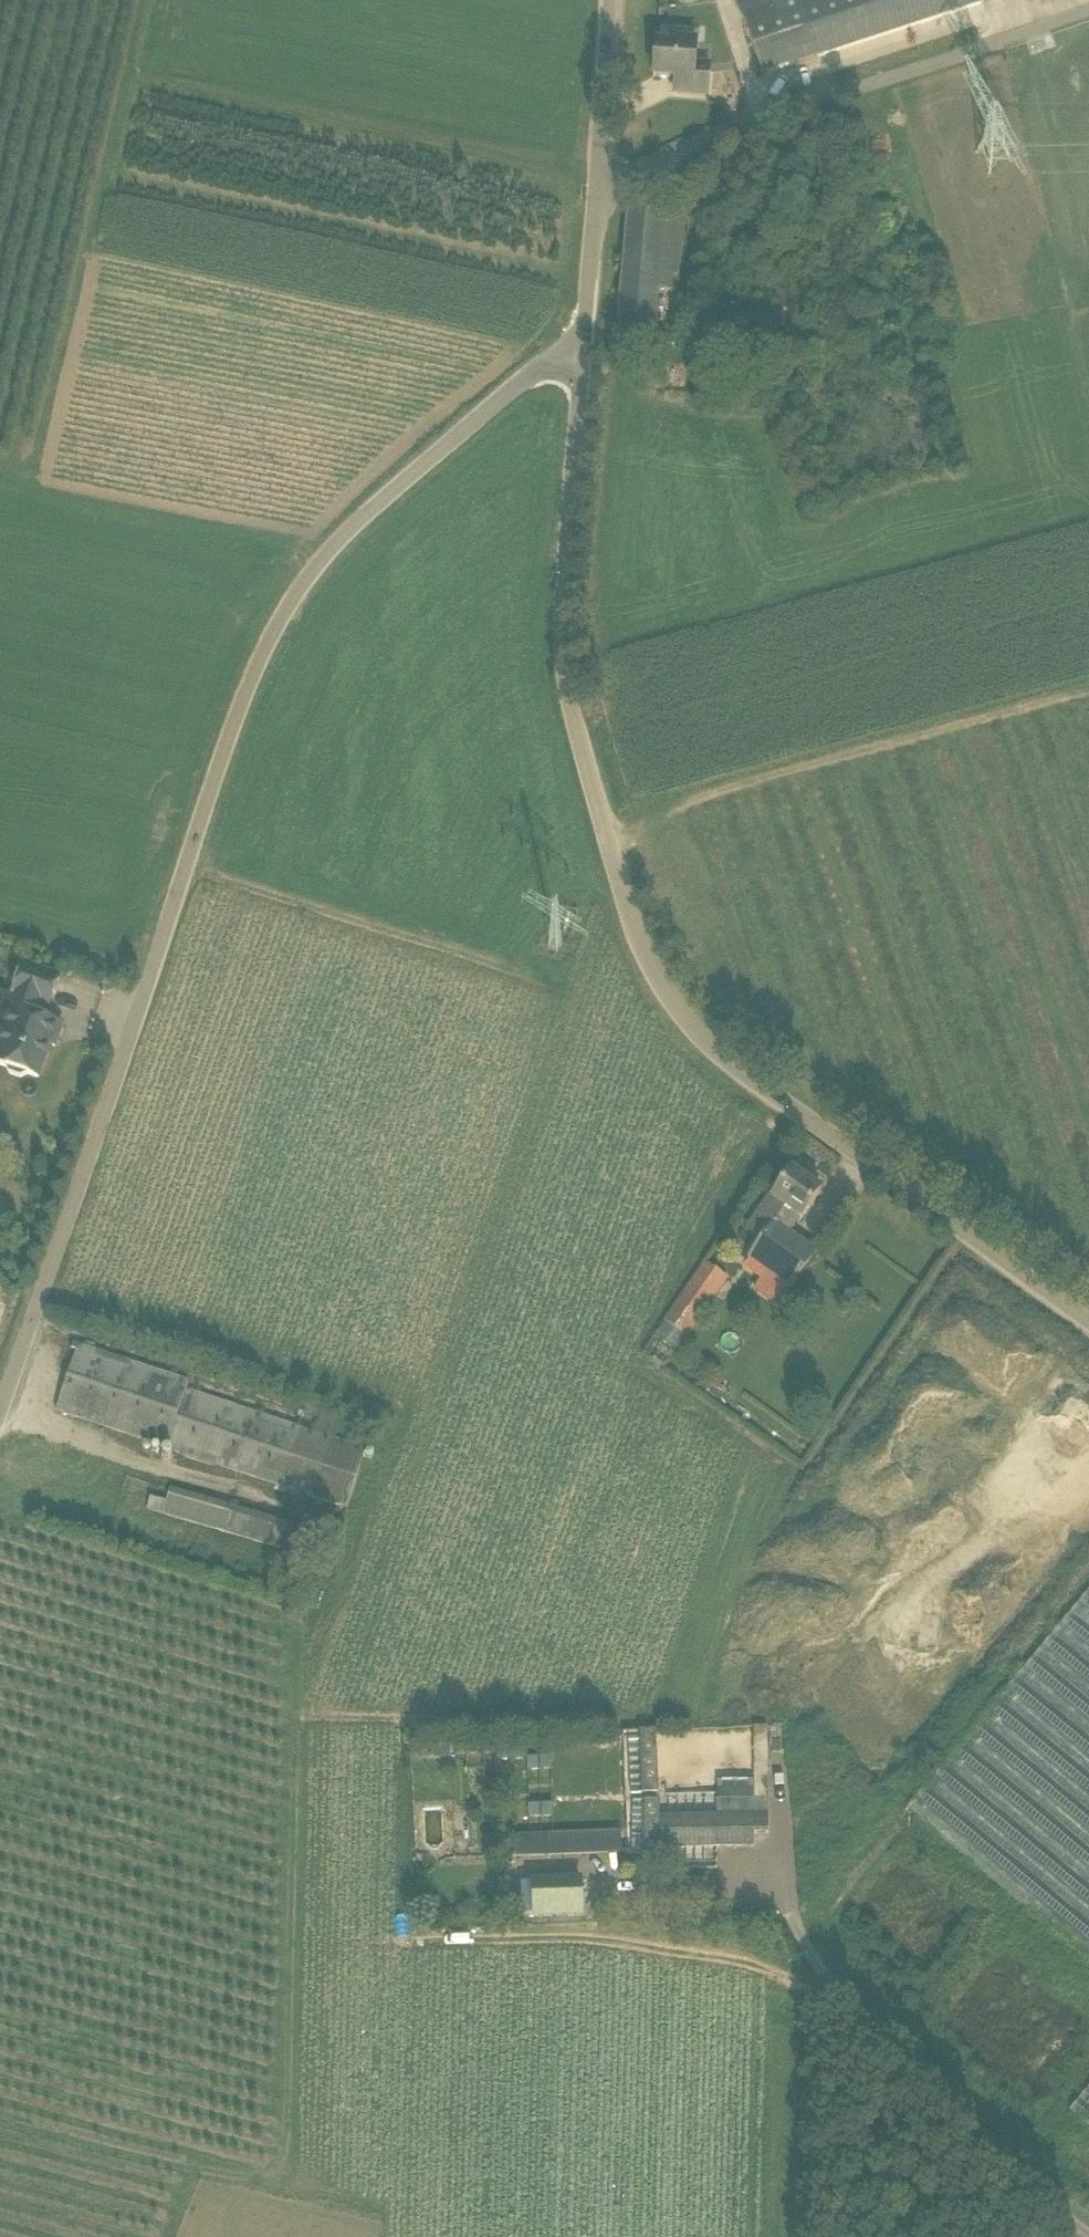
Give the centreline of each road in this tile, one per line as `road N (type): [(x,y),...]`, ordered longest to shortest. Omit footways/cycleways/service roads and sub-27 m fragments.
road 1 (unclassified): [(0,1406),(263,648),(335,540),(544,366),(582,368)]
road 2 (unclassified): [(1088,1323),(750,1073),(709,1035),(651,953),(623,895),(568,690),(567,543),(582,368)]
road 3 (unclassified): [(582,368),(612,0)]

